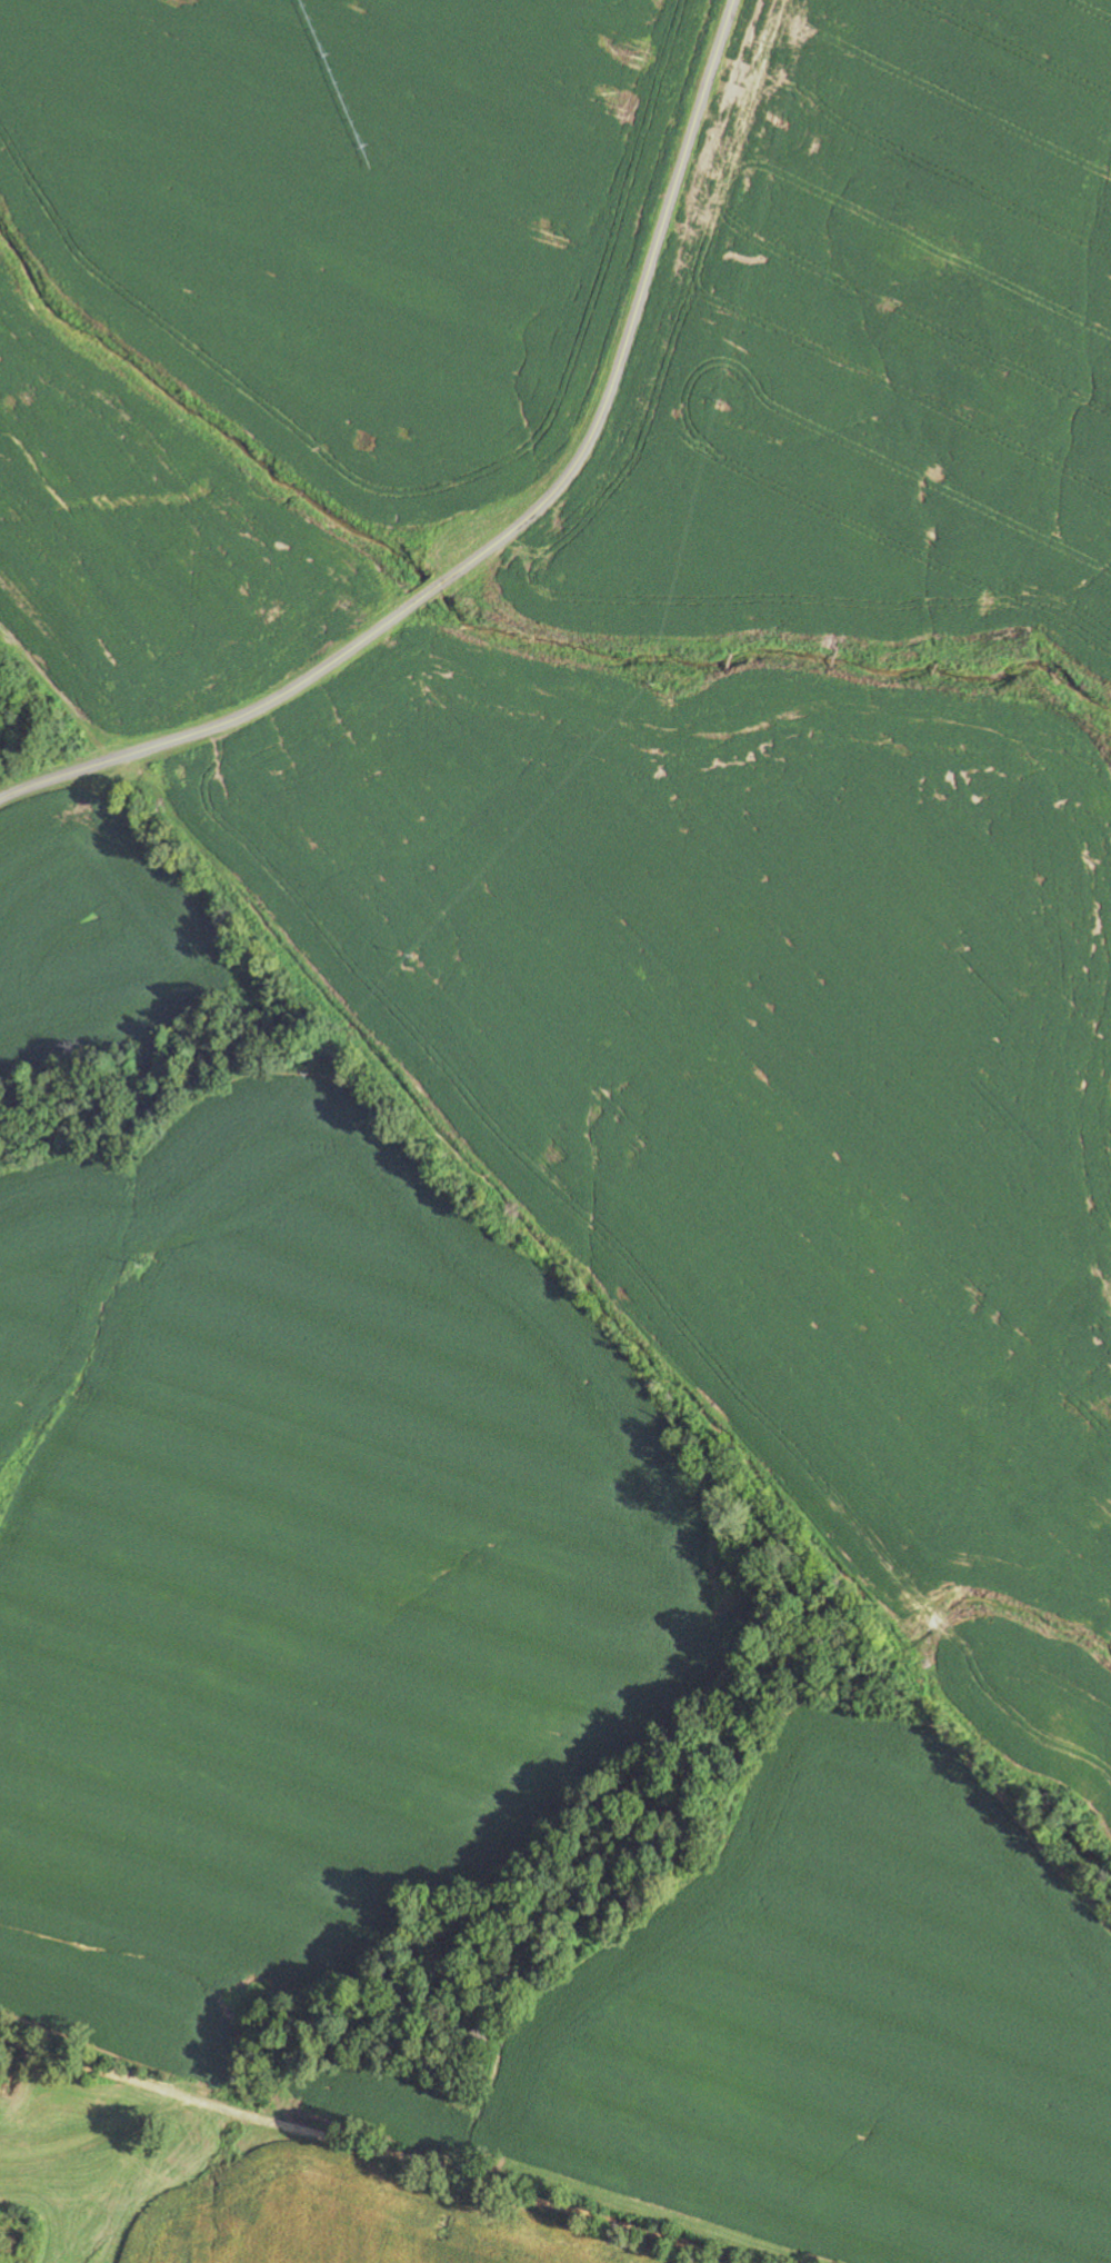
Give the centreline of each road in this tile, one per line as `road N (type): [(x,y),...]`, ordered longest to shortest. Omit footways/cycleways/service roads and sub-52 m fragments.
road 1 (tertiary): [(0,802),(281,697),(519,527),(561,486),(584,453),(623,363),(736,0)]
road 2 (residential): [(0,2036),(735,2262)]

